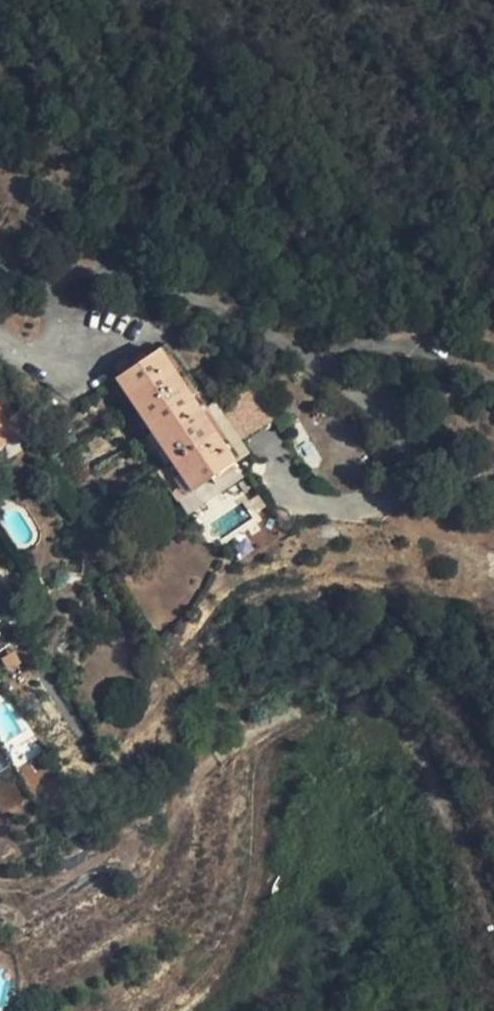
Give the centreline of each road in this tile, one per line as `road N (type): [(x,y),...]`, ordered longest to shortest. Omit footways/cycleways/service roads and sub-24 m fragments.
road 1 (residential): [(0,352),(38,361),(68,348),(76,294),(99,274),(153,275),(376,404),(407,438),(409,462),(394,494),(326,505),(295,495),(262,441)]

